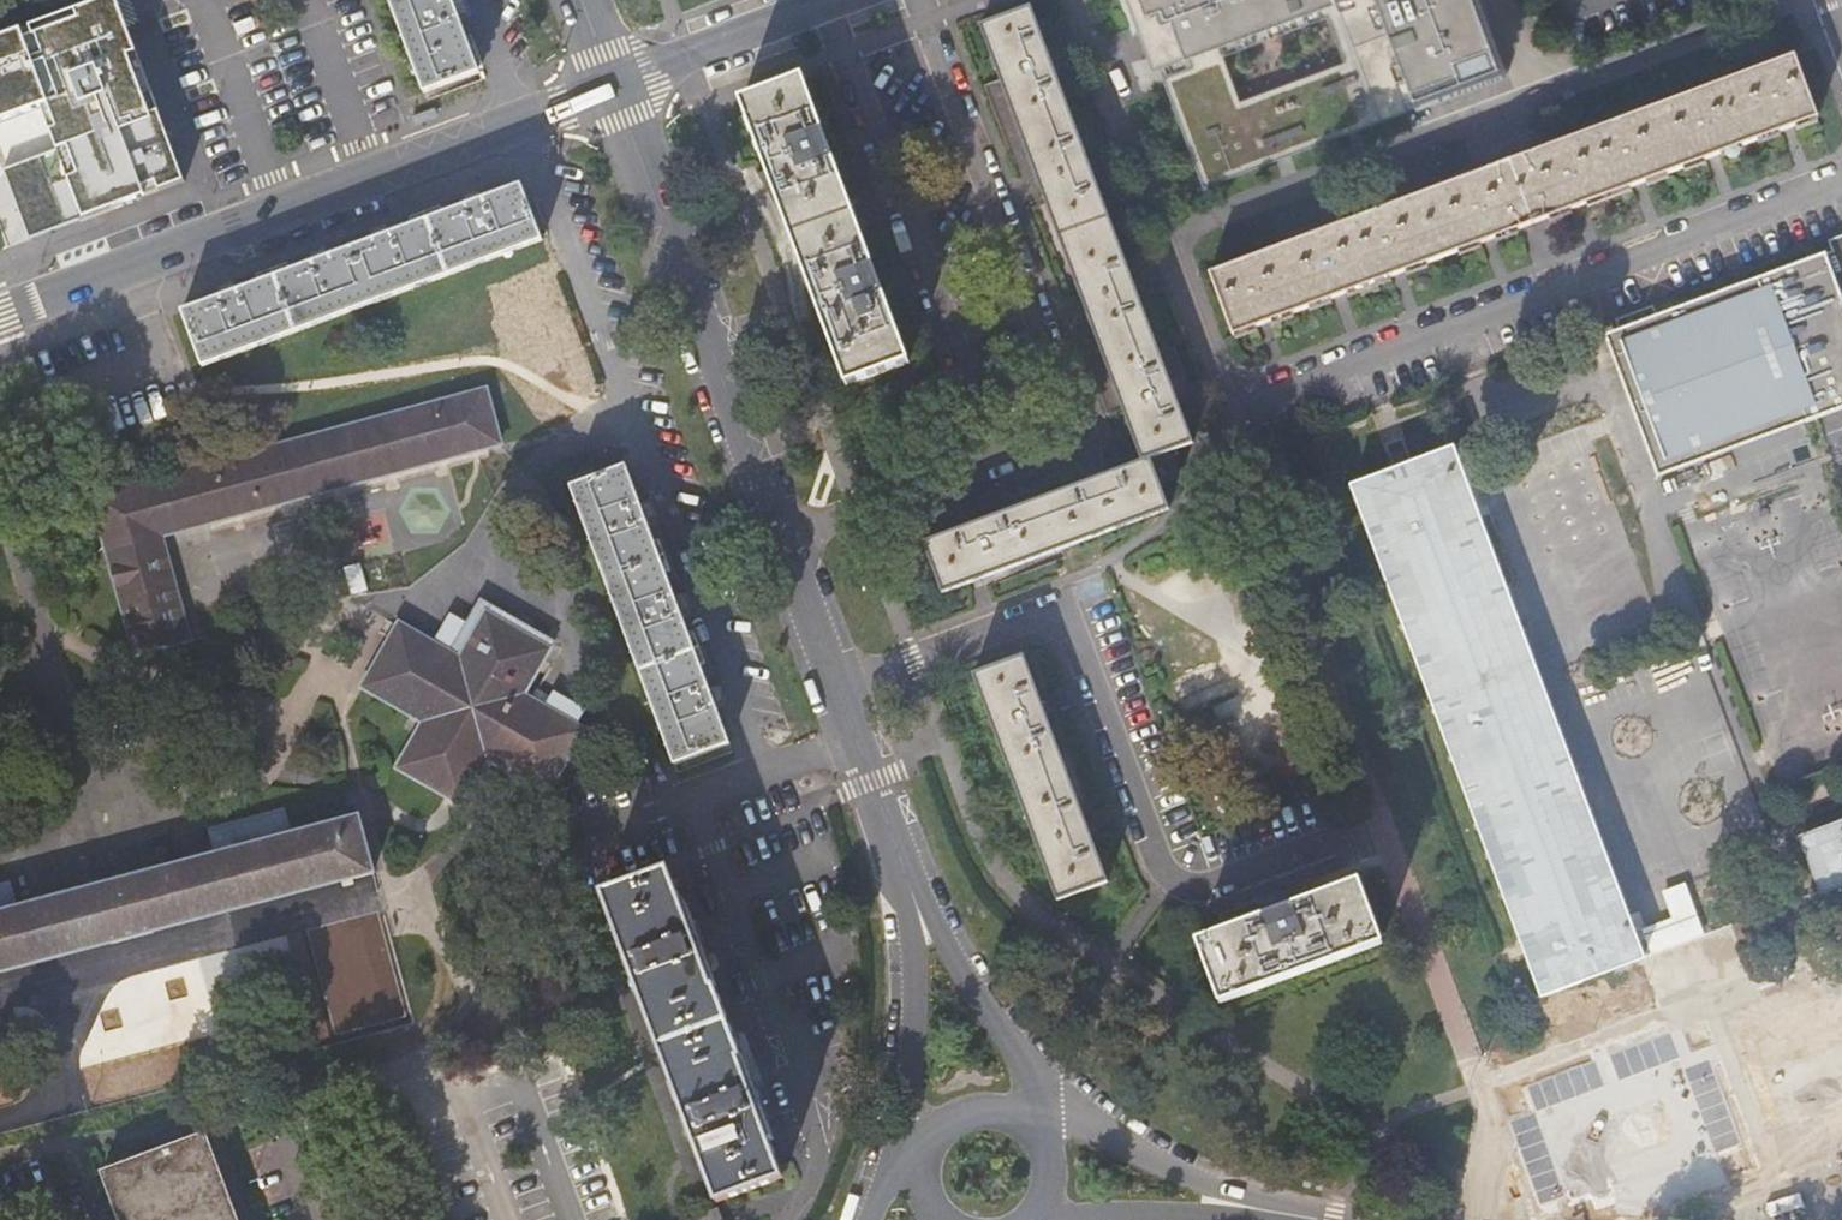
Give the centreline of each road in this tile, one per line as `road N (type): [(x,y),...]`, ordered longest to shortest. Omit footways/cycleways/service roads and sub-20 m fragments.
road 1 (residential): [(834,685),(1032,615),(1059,616),(1075,634),(1161,868),(1185,887),(1343,837)]
road 2 (residential): [(613,87),(0,311)]
road 3 (residential): [(1230,402),(1841,181)]
road 4 (residential): [(996,462),(1058,438),(1072,396),(926,0)]
road 5 (residential): [(824,3),(996,462)]
road 6 (unclassified): [(782,544),(613,87)]
road 7 (unclassified): [(918,914),(834,685)]
road 8 (unclassified): [(1260,1212),(1090,1135),(1036,1130)]
road 9 (unclassified): [(1019,1116),(1019,1062),(918,914)]
road 10 (residential): [(782,544),(996,462)]
road 11 (residential): [(824,3),(613,87)]
road 12 (unclassified): [(918,914),(910,1100),(931,1135)]
road 13 (unclassified): [(1068,1219),(1260,1212)]
road 14 (unclassified): [(834,685),(782,544)]

